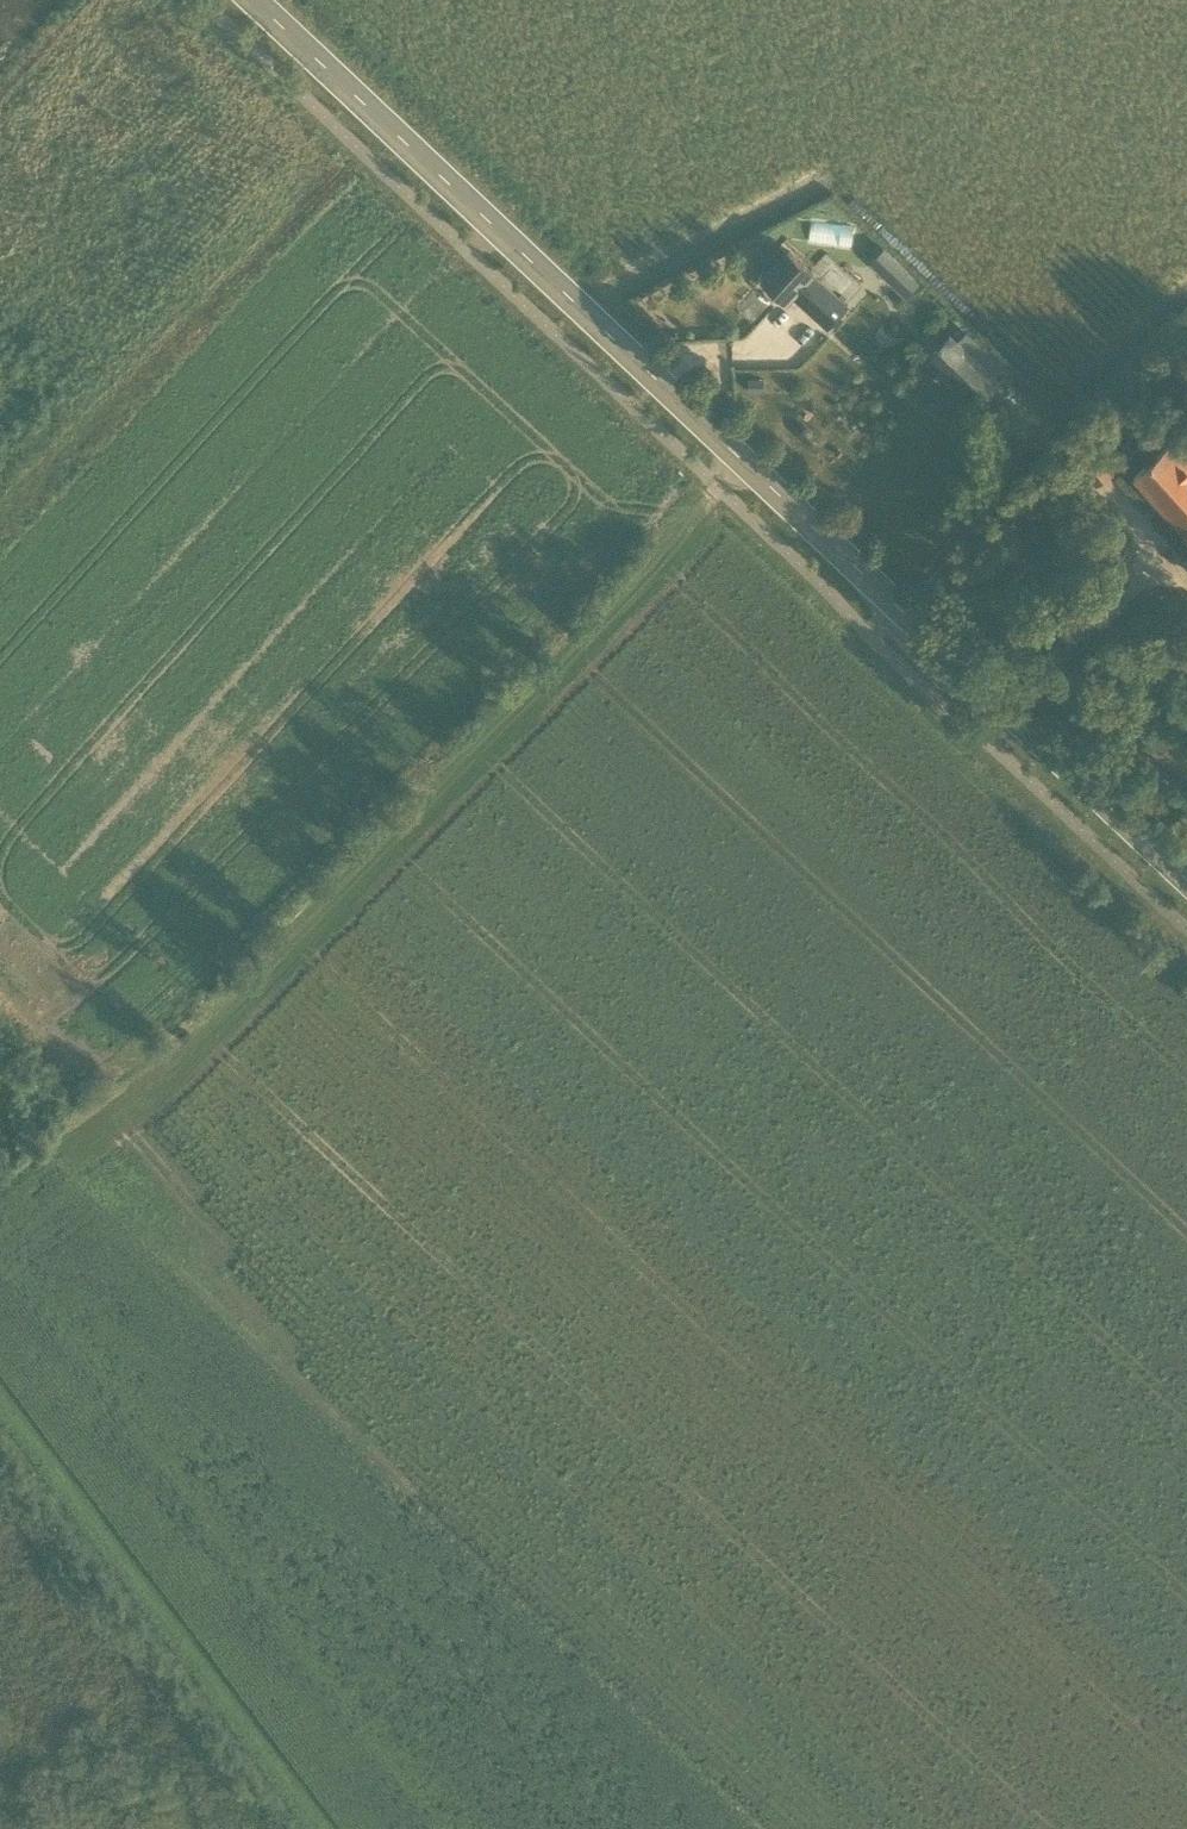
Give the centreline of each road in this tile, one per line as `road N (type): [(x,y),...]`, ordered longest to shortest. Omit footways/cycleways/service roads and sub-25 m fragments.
road 1 (secondary): [(1186,888),(250,0)]
road 2 (track): [(172,1061),(728,460)]

